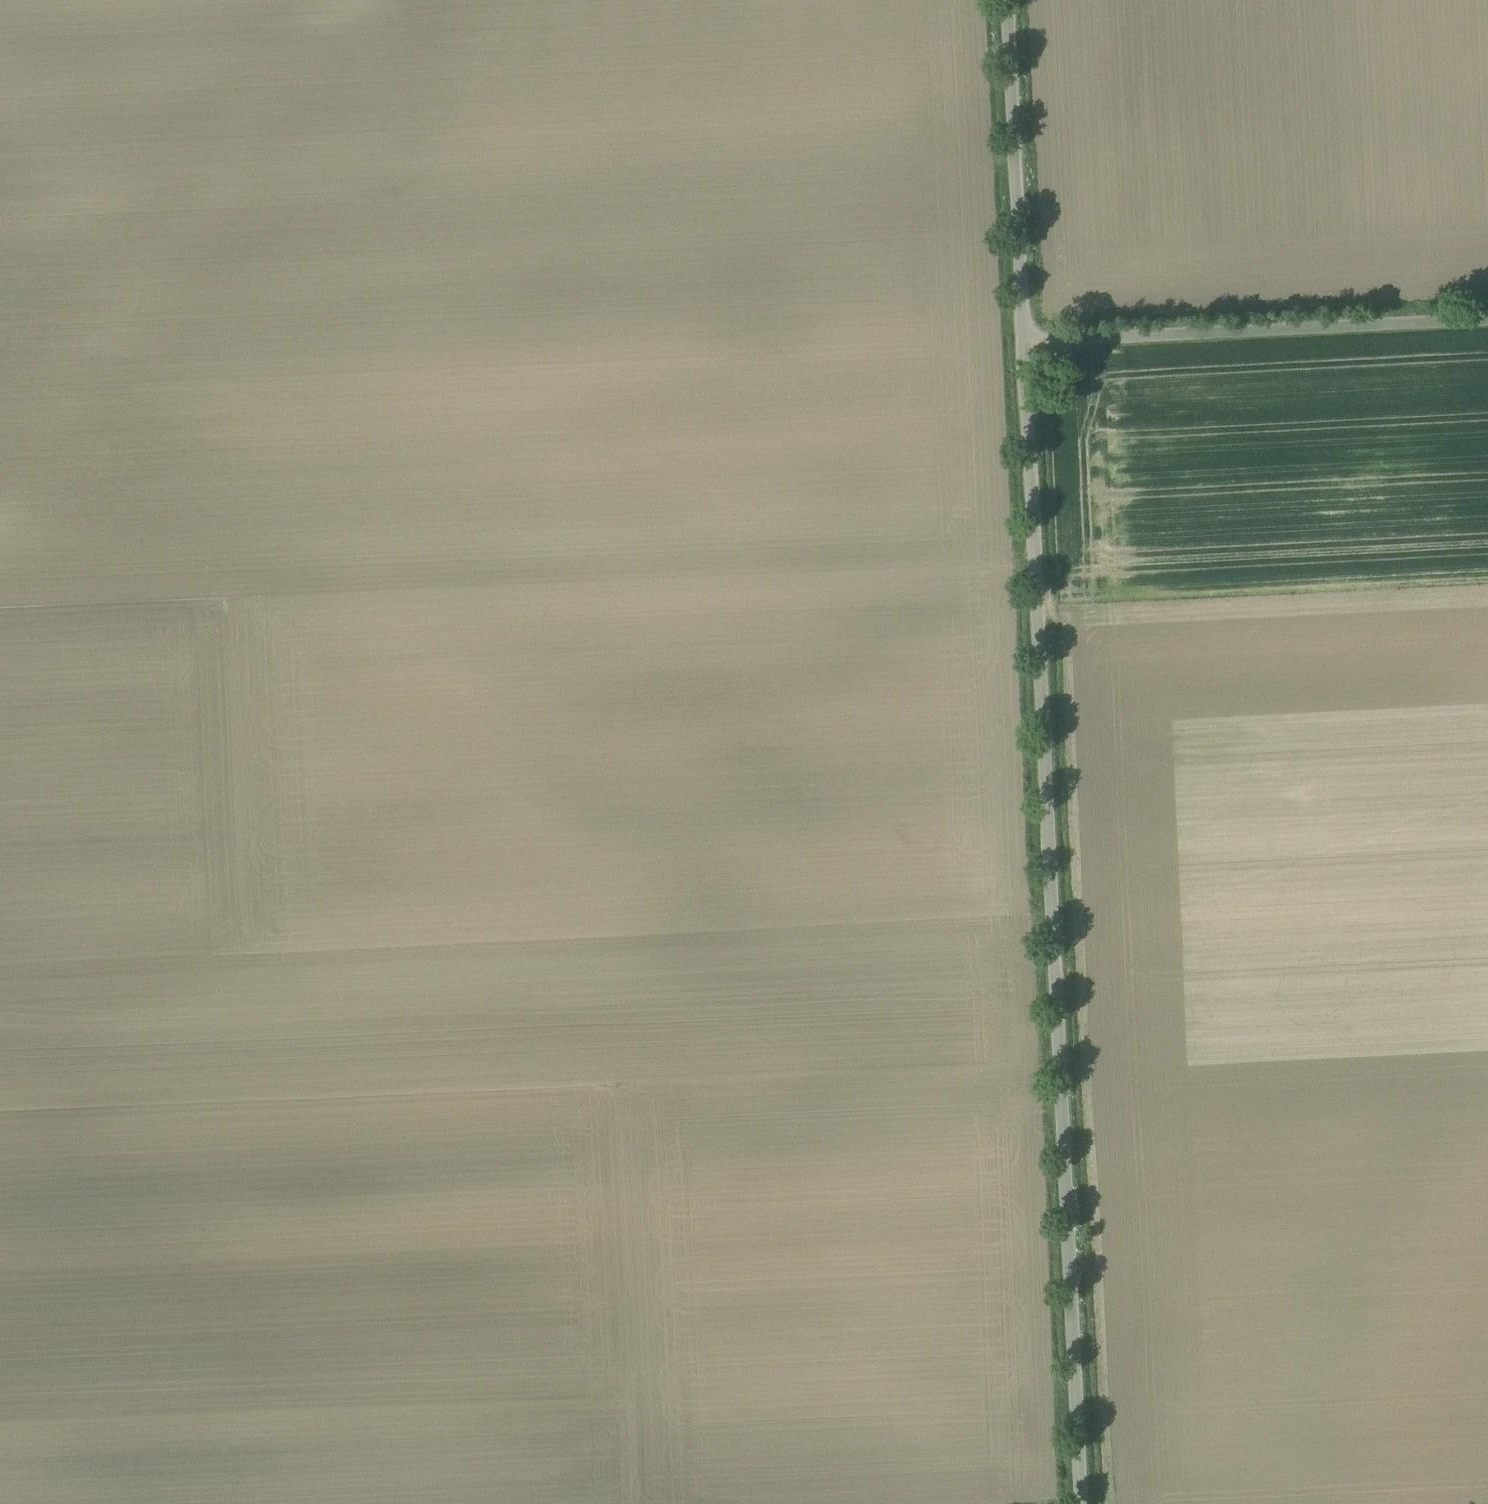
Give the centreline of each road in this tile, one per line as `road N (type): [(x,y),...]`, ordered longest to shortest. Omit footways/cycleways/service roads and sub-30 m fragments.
road 1 (residential): [(1082,1503),(1024,345)]
road 2 (unclassified): [(1487,322),(1024,345)]
road 3 (residential): [(1024,345),(1009,0)]

